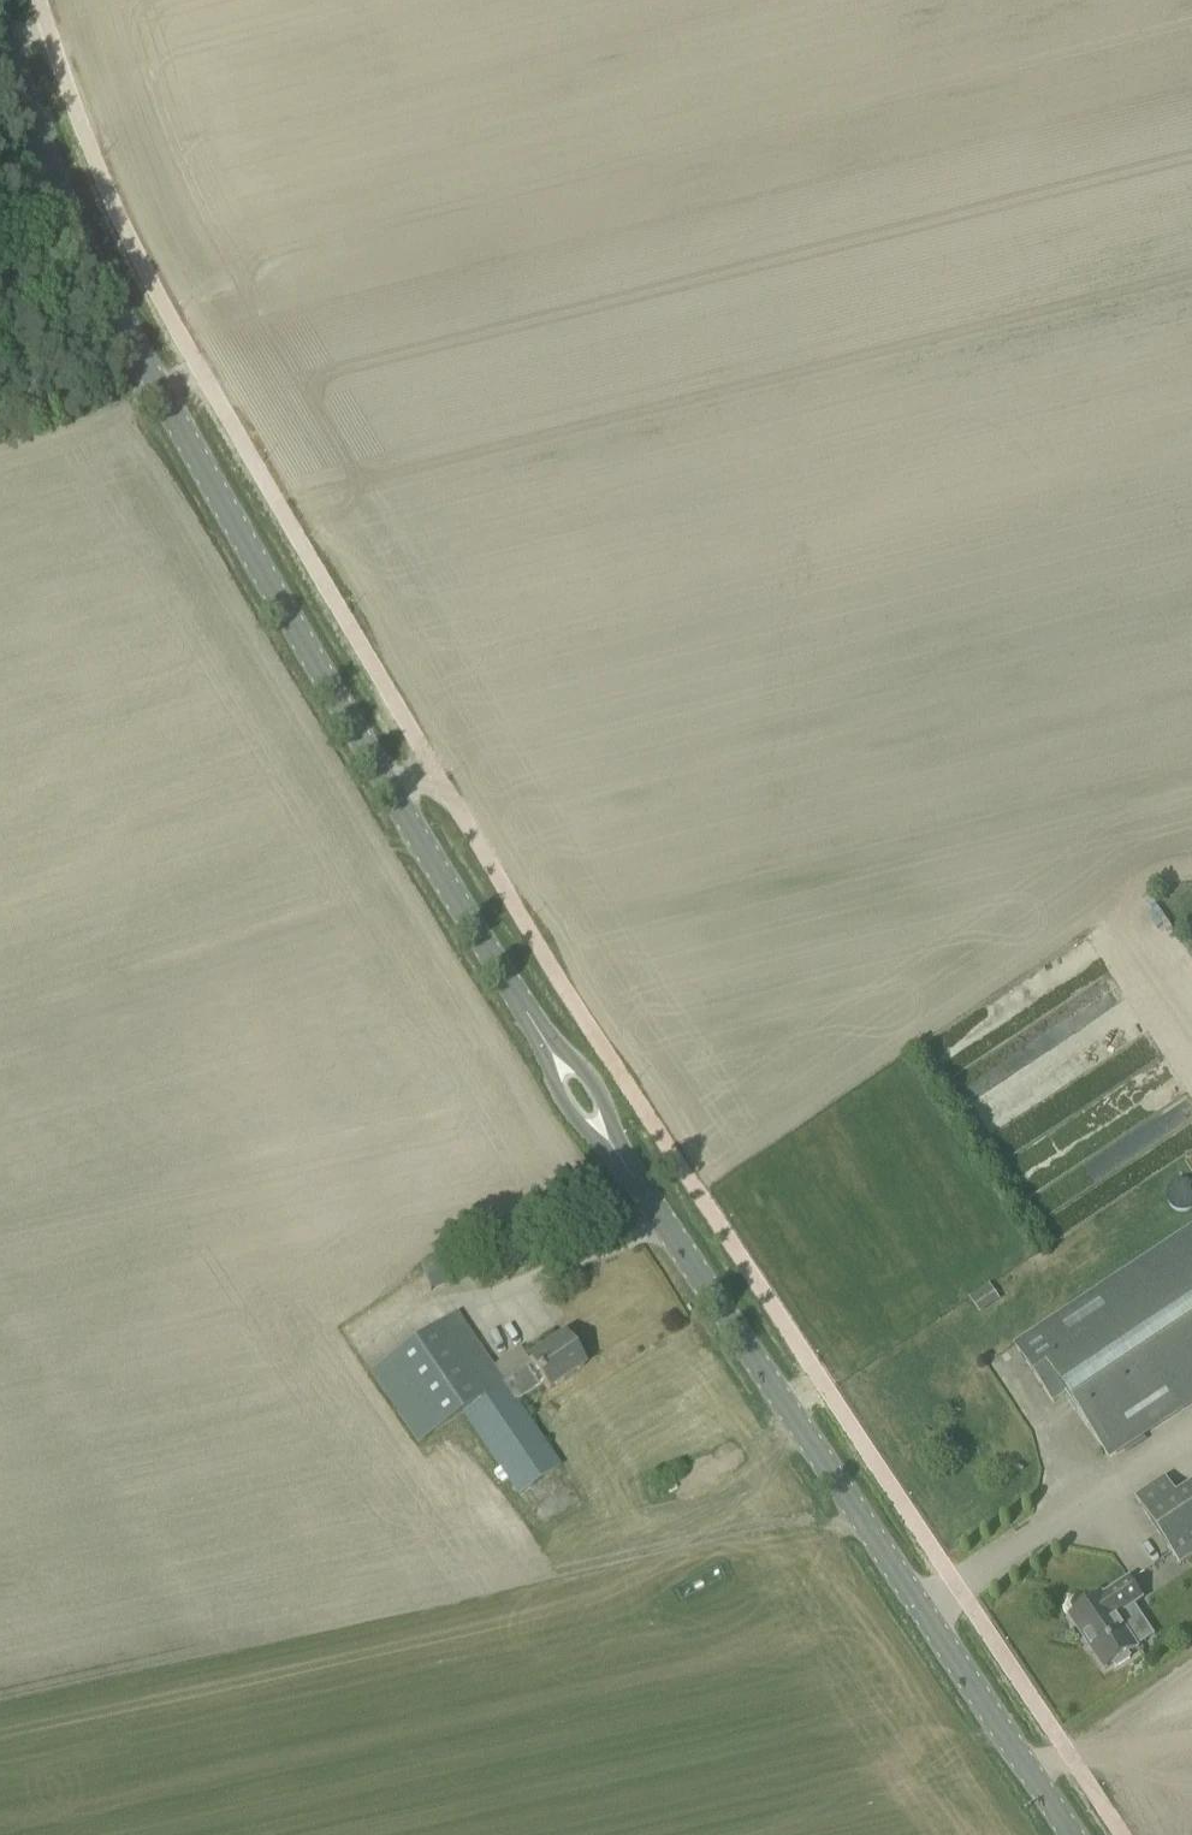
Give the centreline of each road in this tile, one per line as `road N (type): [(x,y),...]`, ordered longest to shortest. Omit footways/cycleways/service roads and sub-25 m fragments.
road 1 (tertiary): [(545,1040),(360,743),(121,321),(43,144),(0,4)]
road 2 (tertiary): [(1068,1834),(614,1147)]
road 3 (tertiary): [(545,1040),(563,1104),(614,1147)]
road 4 (tertiary): [(614,1147),(596,1086),(545,1040)]

